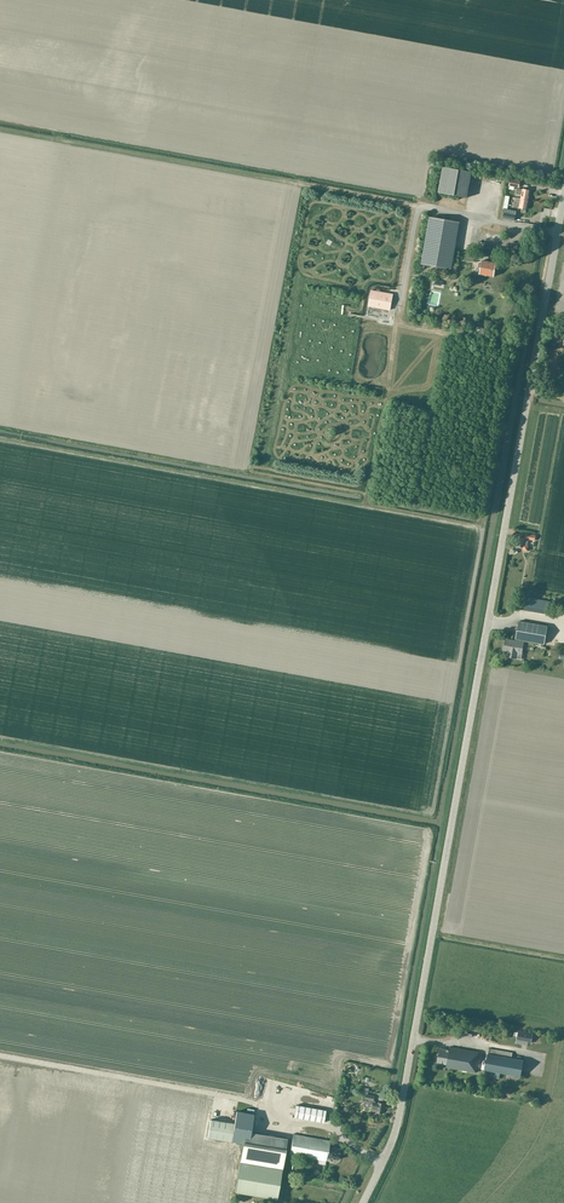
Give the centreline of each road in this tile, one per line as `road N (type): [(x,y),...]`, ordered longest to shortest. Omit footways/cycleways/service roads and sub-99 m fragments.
road 1 (tertiary): [(363,1202),(400,1113),(529,390)]
road 2 (track): [(418,205),(0,130)]
road 3 (track): [(366,507),(0,439)]
road 4 (tertiary): [(529,390),(563,193)]
road 5 (track): [(366,507),(400,313)]

